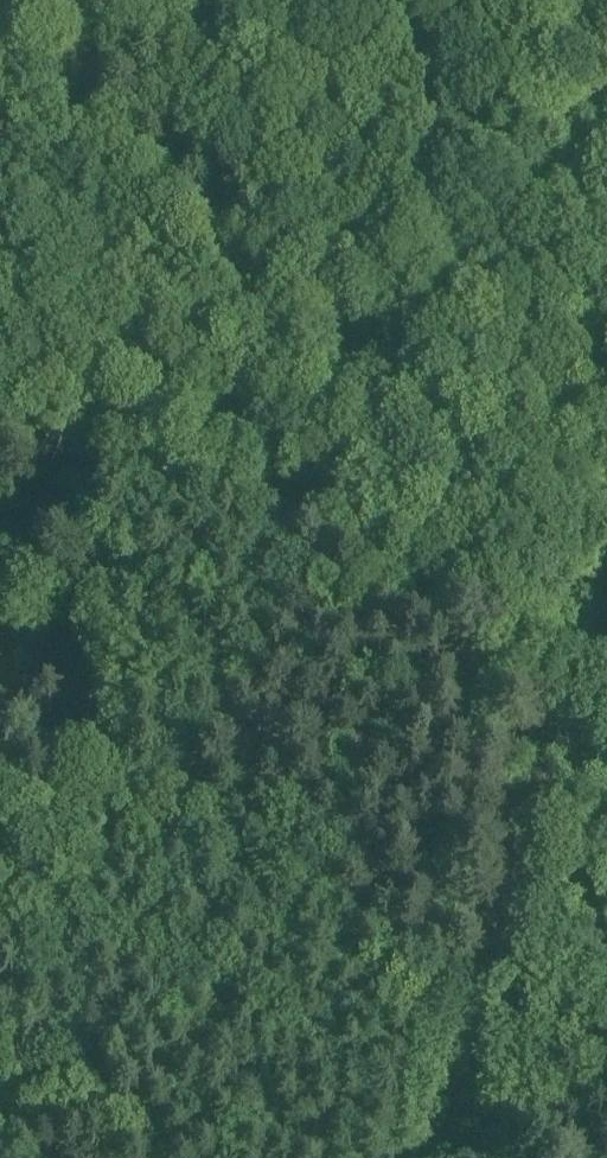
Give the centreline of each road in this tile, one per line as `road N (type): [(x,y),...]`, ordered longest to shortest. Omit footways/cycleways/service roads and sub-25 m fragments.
road 1 (track): [(606,674),(33,0)]
road 2 (track): [(0,409),(602,672)]
road 3 (track): [(440,1157),(606,657)]

